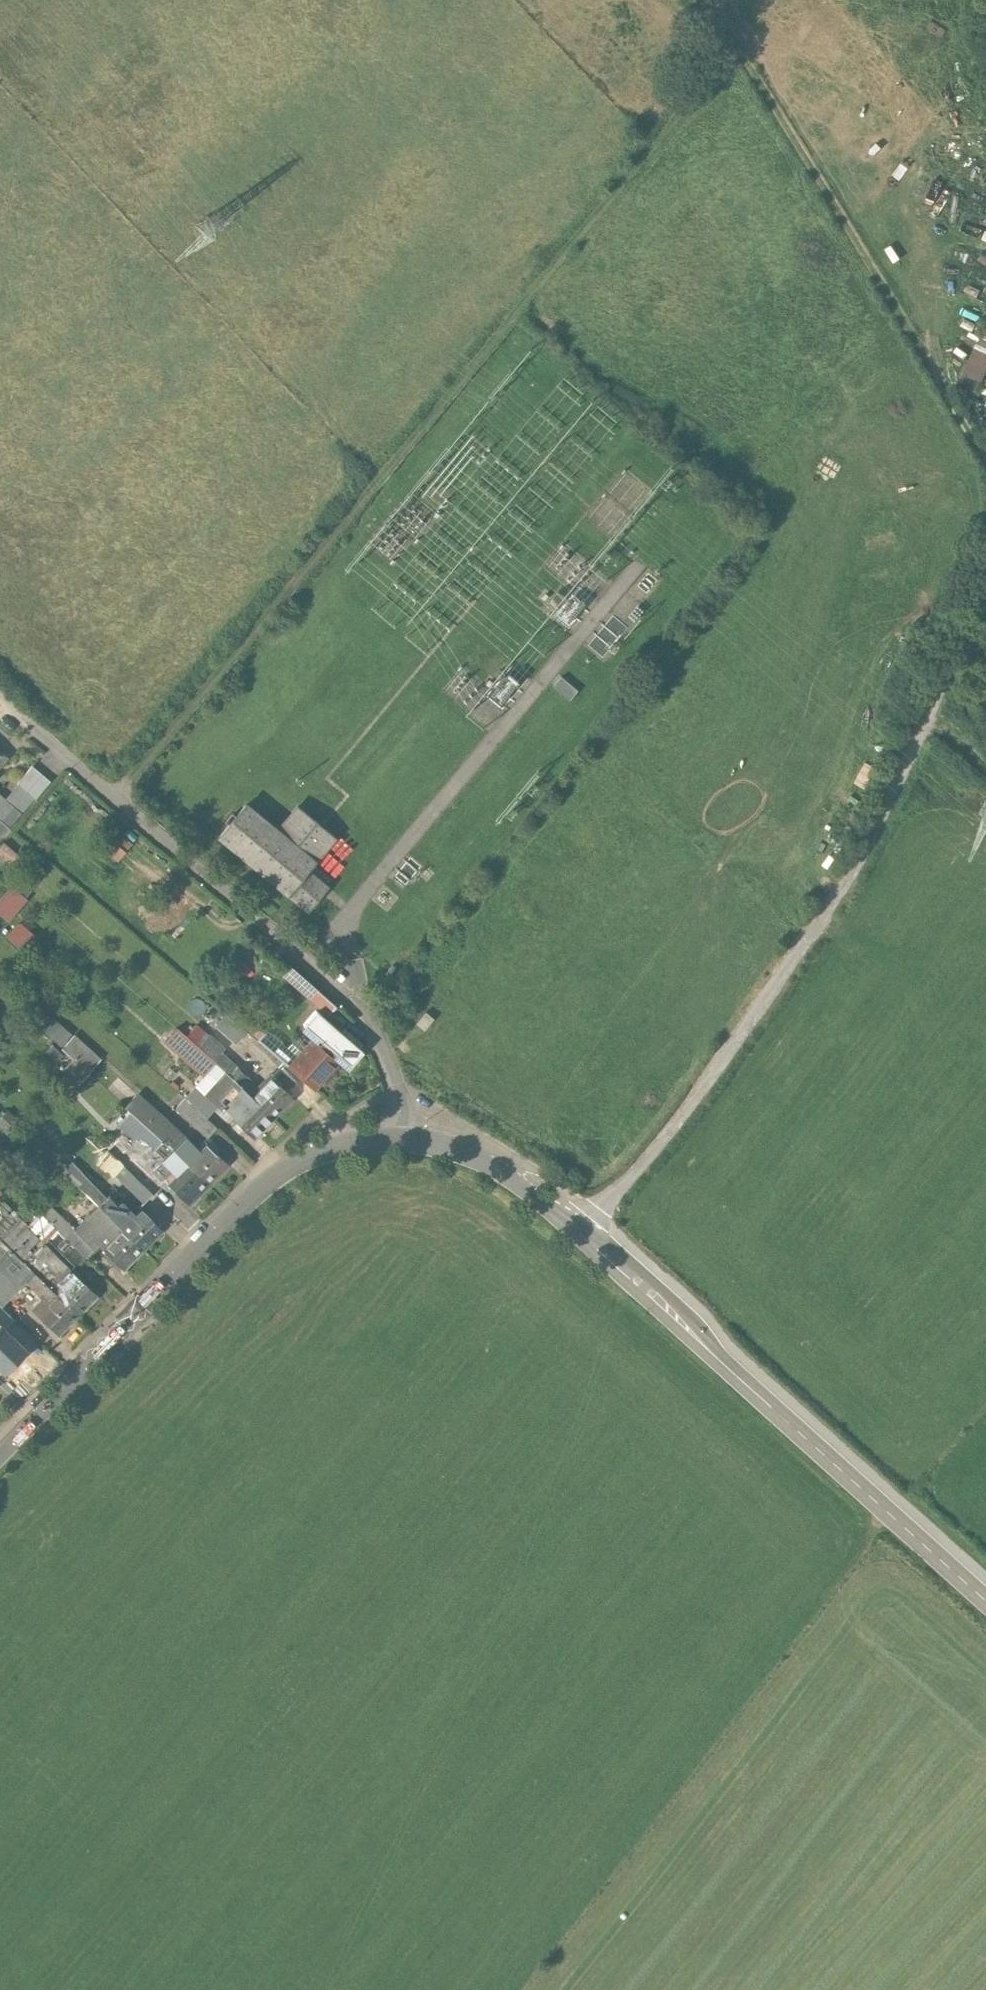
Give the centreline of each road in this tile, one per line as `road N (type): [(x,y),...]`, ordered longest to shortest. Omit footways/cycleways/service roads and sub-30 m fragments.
road 1 (tertiary): [(0,1453),(257,1188),(320,1155),(401,1131),(461,1144),(582,1231),(985,1602)]
road 2 (track): [(118,797),(147,745),(567,247),(741,59)]
road 3 (track): [(686,0),(798,117),(985,450)]
road 4 (track): [(118,797),(0,690)]

